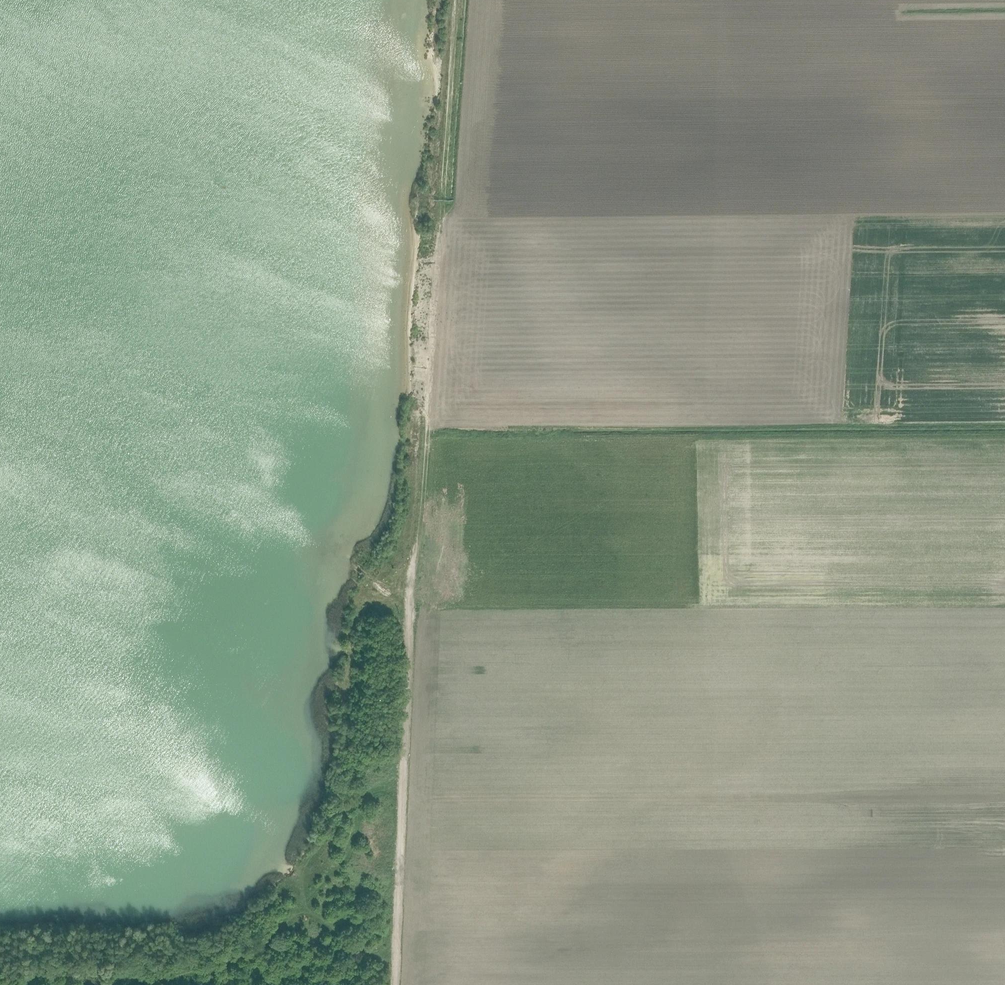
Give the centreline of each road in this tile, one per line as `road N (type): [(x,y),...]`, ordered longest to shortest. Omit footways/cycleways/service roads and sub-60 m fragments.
road 1 (track): [(395,984),(410,612),(443,190)]

